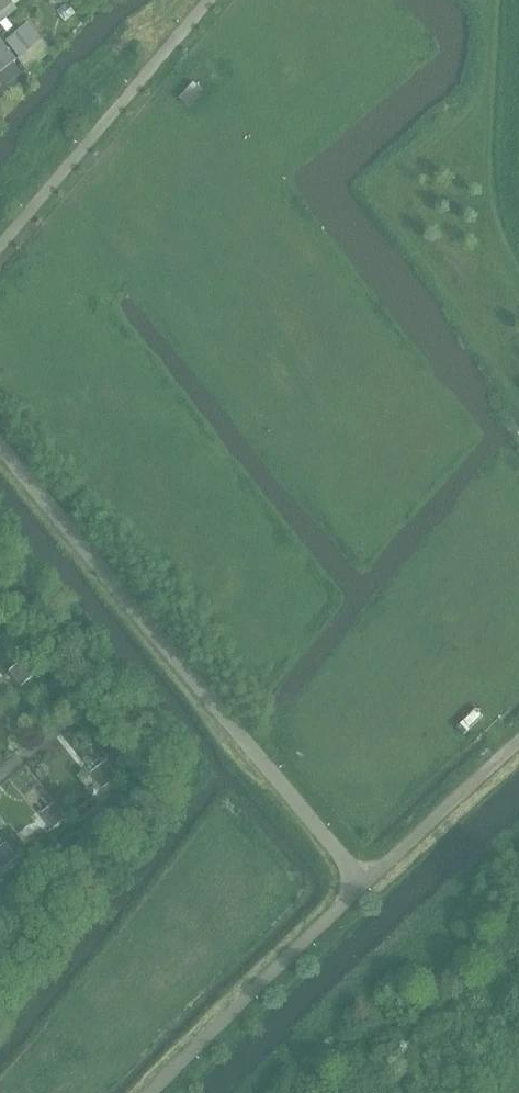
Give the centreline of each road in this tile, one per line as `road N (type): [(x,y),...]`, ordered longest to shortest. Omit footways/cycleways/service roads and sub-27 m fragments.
road 1 (track): [(366,884),(518,742)]

